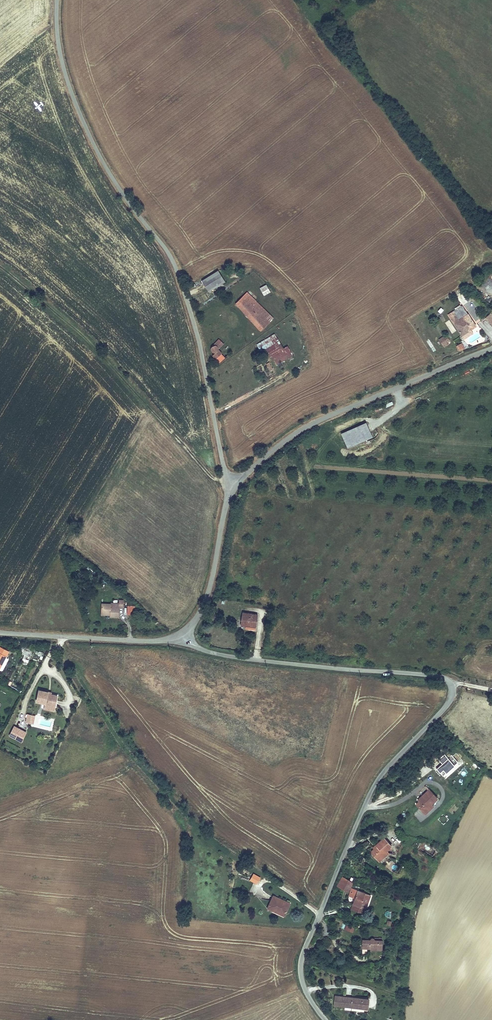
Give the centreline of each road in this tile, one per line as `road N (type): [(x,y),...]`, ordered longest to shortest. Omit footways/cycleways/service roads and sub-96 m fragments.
road 1 (unclassified): [(180,634),(237,657),(434,673),(459,686),(454,704),(378,789),(308,955),(310,987),(335,1019)]
road 2 (tertiary): [(232,482),(178,273),(106,168),(80,113),(62,61),(58,0)]
road 3 (track): [(319,927),(185,913),(184,820),(121,747),(61,644)]
road 4 (track): [(232,482),(214,478),(80,333),(0,267)]
road 5 (tertiary): [(491,350),(318,421),(232,482)]
road 6 (tertiary): [(180,634),(129,640),(0,633)]
road 7 (tertiary): [(232,482),(212,583),(180,634)]

